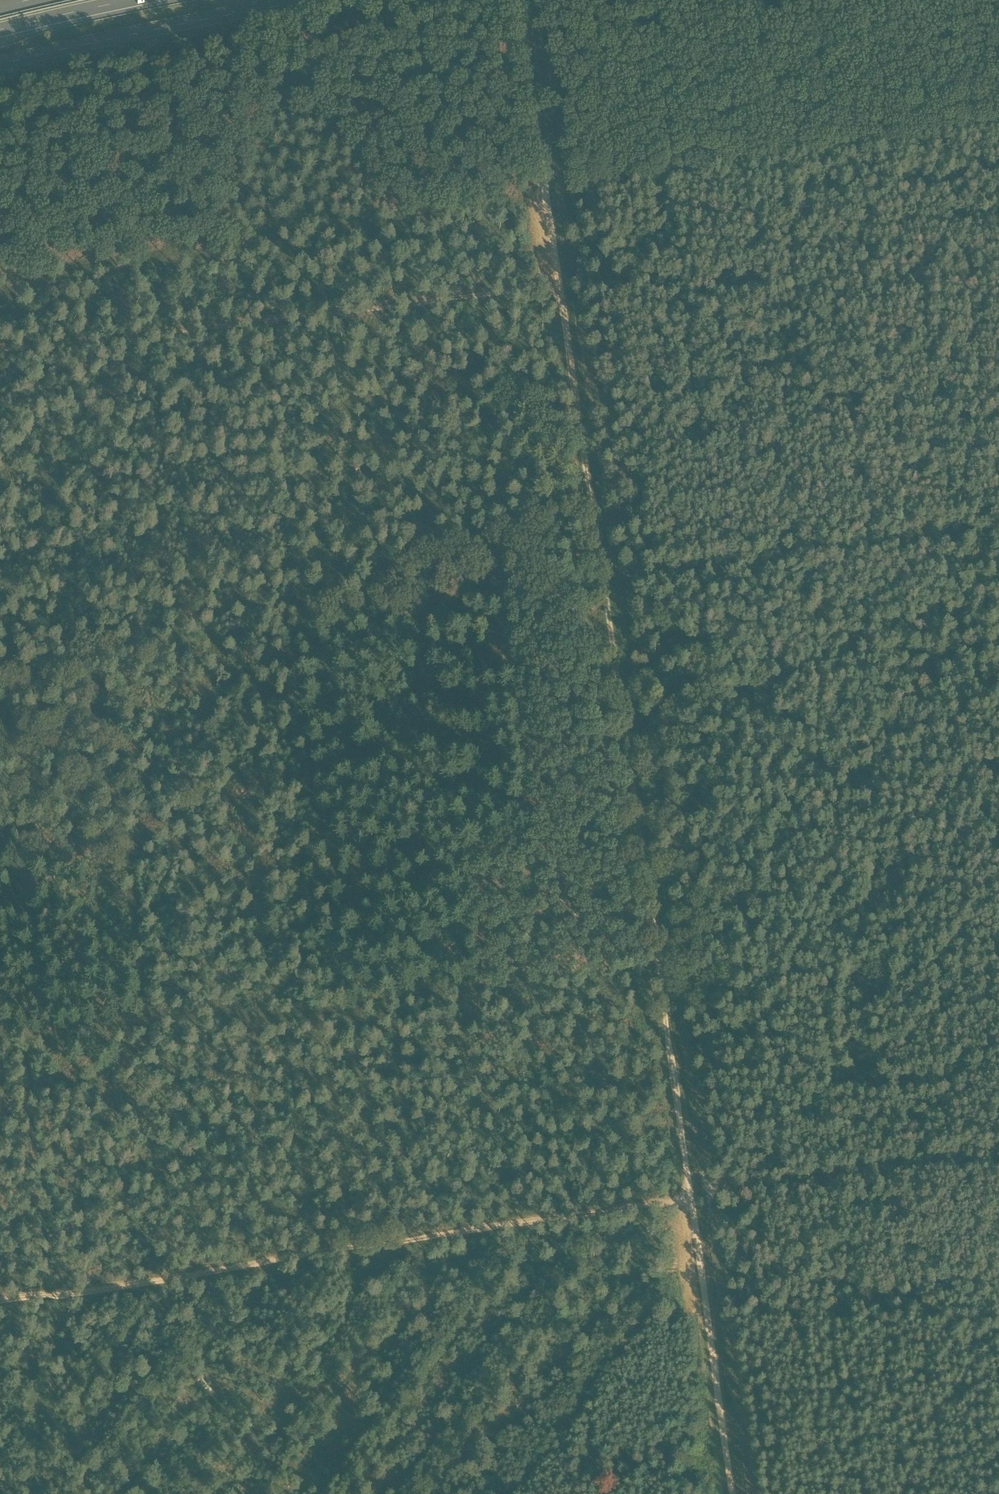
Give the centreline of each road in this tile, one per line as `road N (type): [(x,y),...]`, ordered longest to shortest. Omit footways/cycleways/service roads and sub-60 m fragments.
road 1 (track): [(516,0),(694,1196),(725,1493)]
road 2 (track): [(694,1196),(0,1302)]
road 3 (track): [(603,584),(0,672)]
road 4 (track): [(0,347),(559,287)]
road 5 (tertiary): [(0,65),(316,0)]
road 6 (track): [(704,1309),(632,1336),(601,1364),(504,1493)]
road 7 (motorway): [(0,31),(137,0)]

